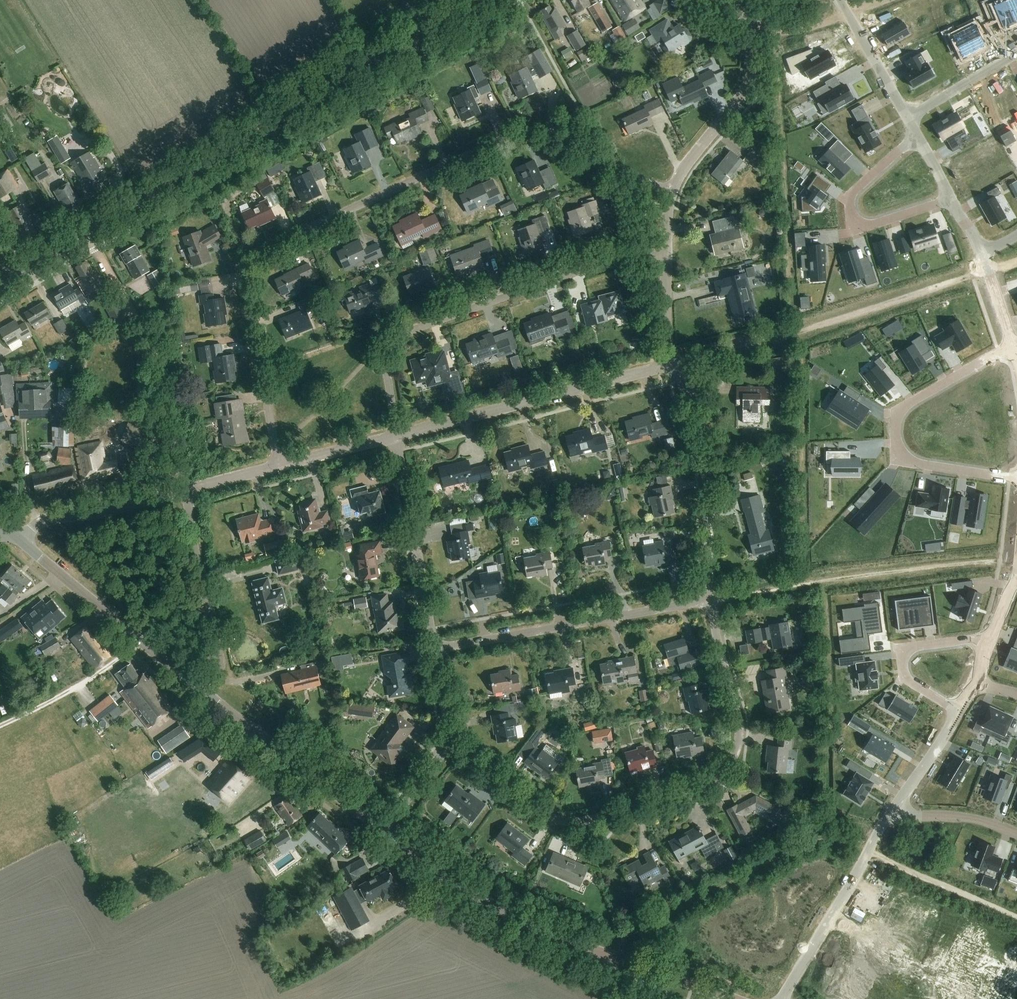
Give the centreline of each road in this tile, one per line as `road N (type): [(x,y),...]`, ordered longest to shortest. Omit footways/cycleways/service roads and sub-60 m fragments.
road 1 (residential): [(278,467),(248,284),(253,257),(529,131),(556,136),(605,169),(673,190)]
road 2 (secondary): [(0,282),(483,0)]
road 3 (residential): [(451,743),(546,814),(570,822),(707,785),(731,764),(740,731),(710,599)]
road 4 (track): [(1016,919),(829,837),(724,883),(605,954)]
road 5 (tertiary): [(730,998),(537,927),(385,830)]
road 6 (residential): [(397,435),(386,364),(394,339),(604,262),(667,255)]
road 7 (track): [(672,364),(1016,262)]
road 8 (track): [(710,599),(1016,559)]
road 9 (residential): [(1013,347),(906,406),(895,434),(900,451),(920,465),(1016,479)]
road 10 (residential): [(397,435),(672,364)]
road 11 (residential): [(436,649),(710,599)]
road 12 (residential): [(710,599),(706,441),(672,364)]
road 13 (tertiary): [(206,695),(21,541)]
road 14 (residential): [(673,190),(752,78),(750,23),(724,0)]
road 15 (tertiary): [(385,830),(206,695)]
road 16 (unclassified): [(782,998),(897,812)]
road 17 (residential): [(436,649),(397,435)]
road 18 (residential): [(206,695),(221,657),(185,491)]
road 19 (residential): [(950,199),(875,225),(851,211),(855,191),(918,138)]
road 20 (residential): [(21,541),(46,520),(185,491)]
road 21 (residential): [(989,643),(921,646),(903,660),(907,679),(958,711)]
road 22 (track): [(0,726),(94,677),(139,641)]
road 23 (unclassified): [(907,118),(839,0)]
road 24 (track): [(762,30),(797,33),(885,0)]
road 25 (residential): [(907,118),(1016,53)]
road 26 (residential): [(278,467),(397,435)]
road 27 (residential): [(897,812),(974,820),(1016,834)]

